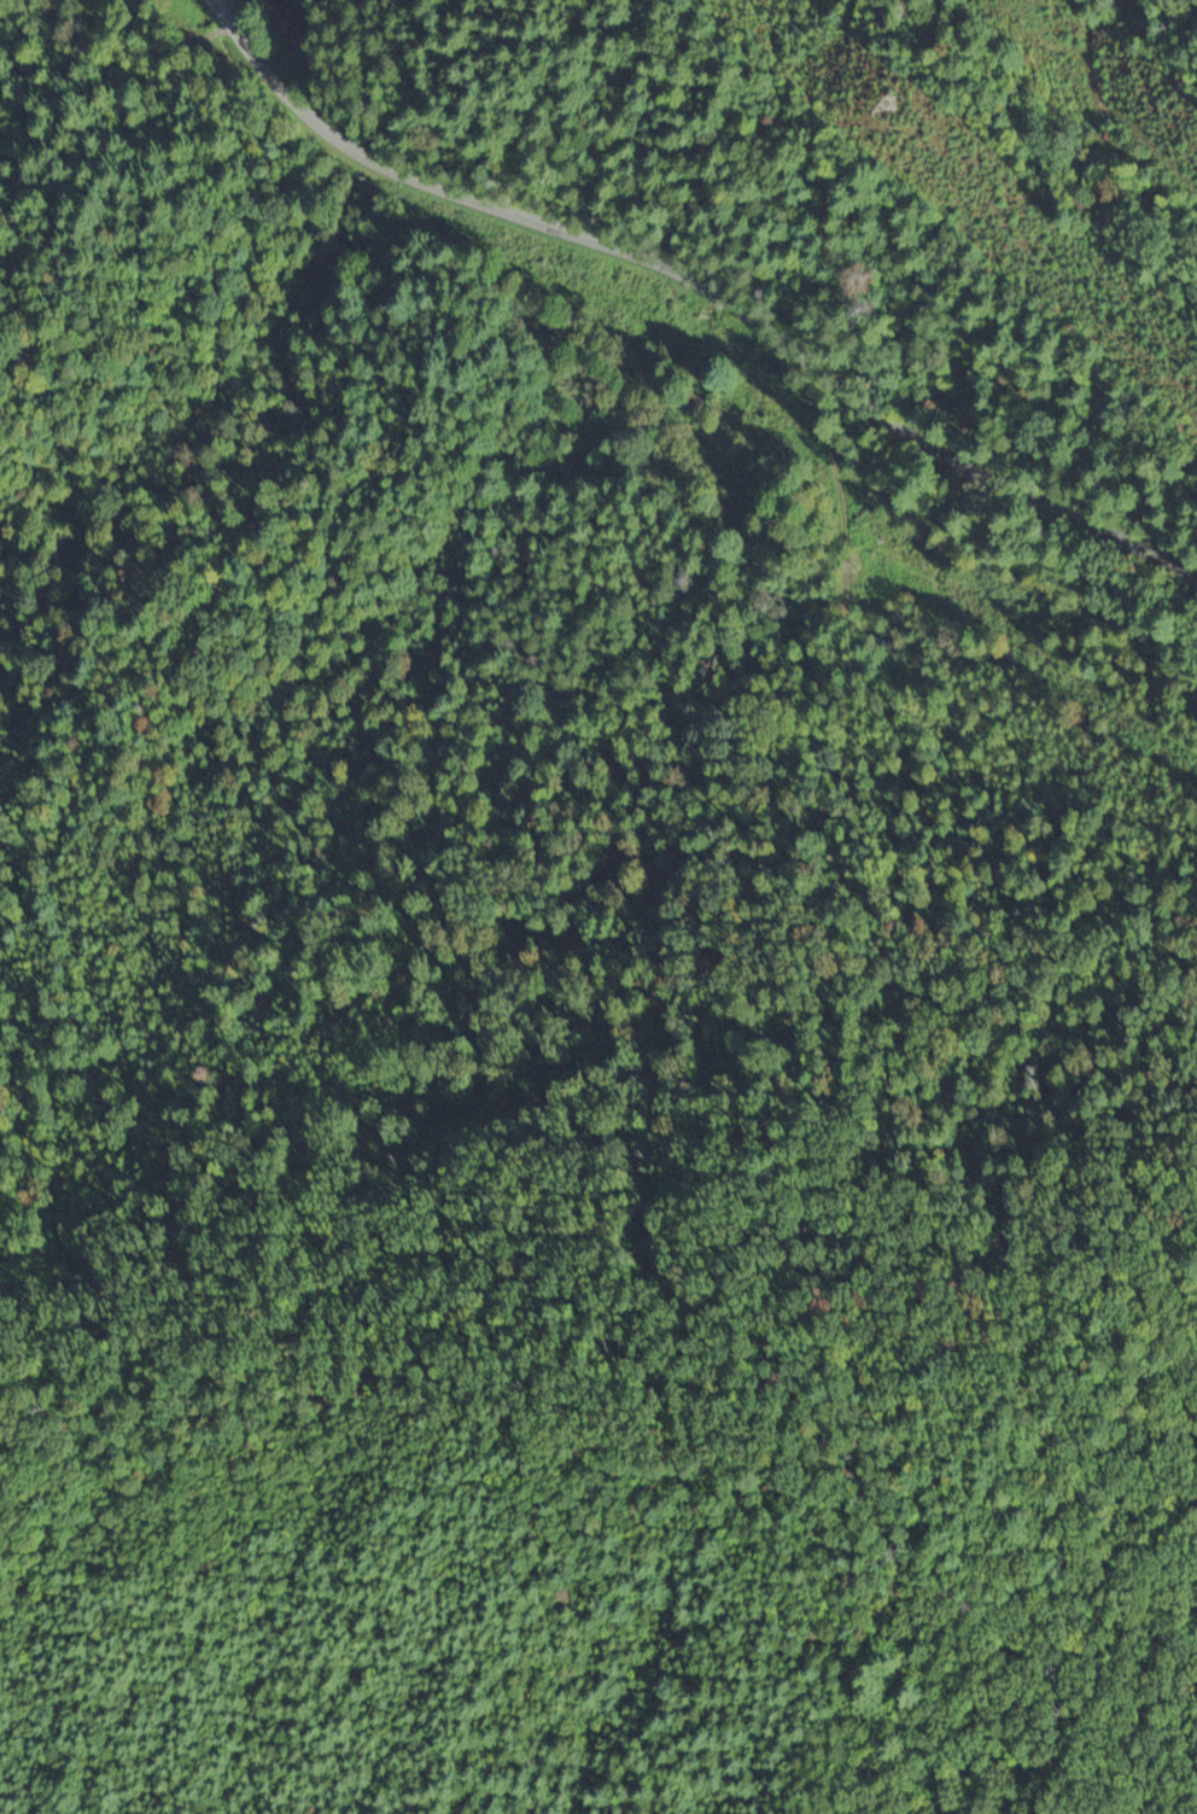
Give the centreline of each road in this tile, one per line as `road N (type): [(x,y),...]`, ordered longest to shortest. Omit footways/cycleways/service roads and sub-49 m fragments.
road 1 (tertiary): [(1196,583),(894,421),(708,292),(350,154),(257,66),(211,0)]

